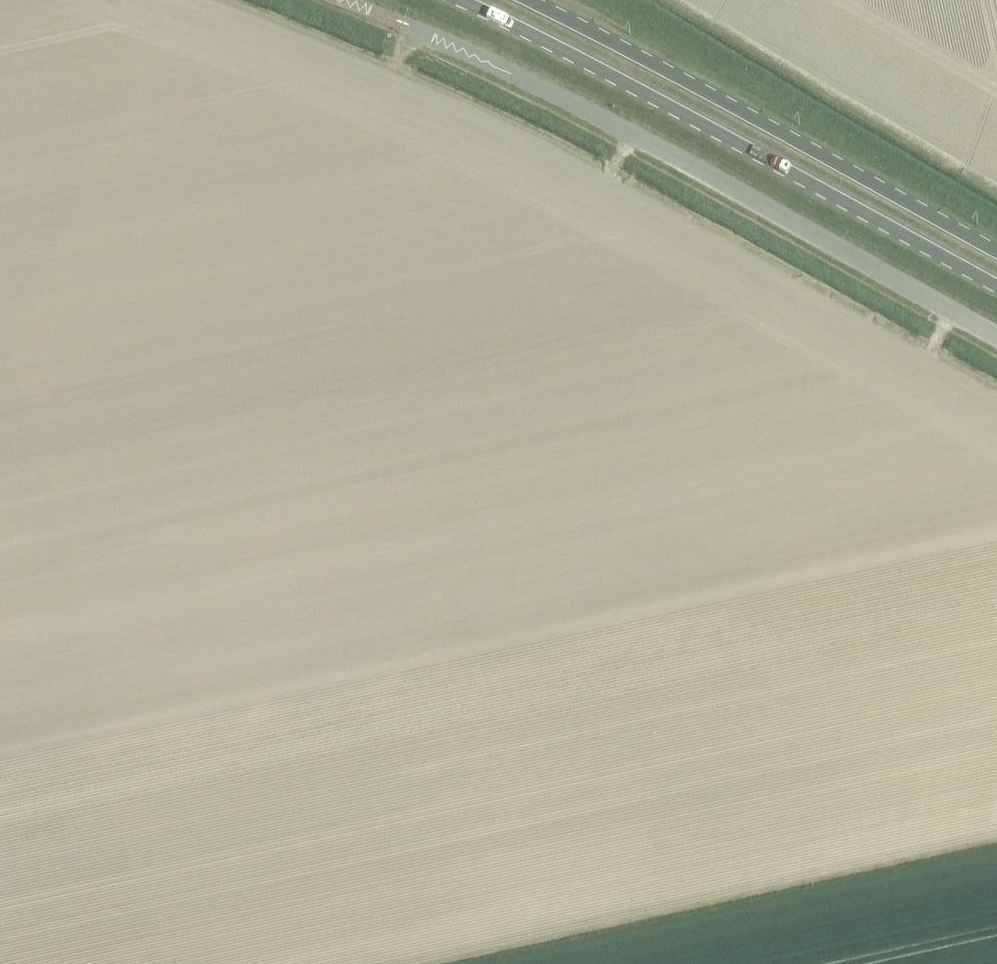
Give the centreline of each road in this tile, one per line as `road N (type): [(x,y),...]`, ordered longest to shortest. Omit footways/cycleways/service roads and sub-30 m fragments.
road 1 (unclassified): [(996,338),(520,78),(407,25)]
road 2 (primary): [(457,0),(996,287)]
road 3 (primary): [(996,254),(528,0)]

